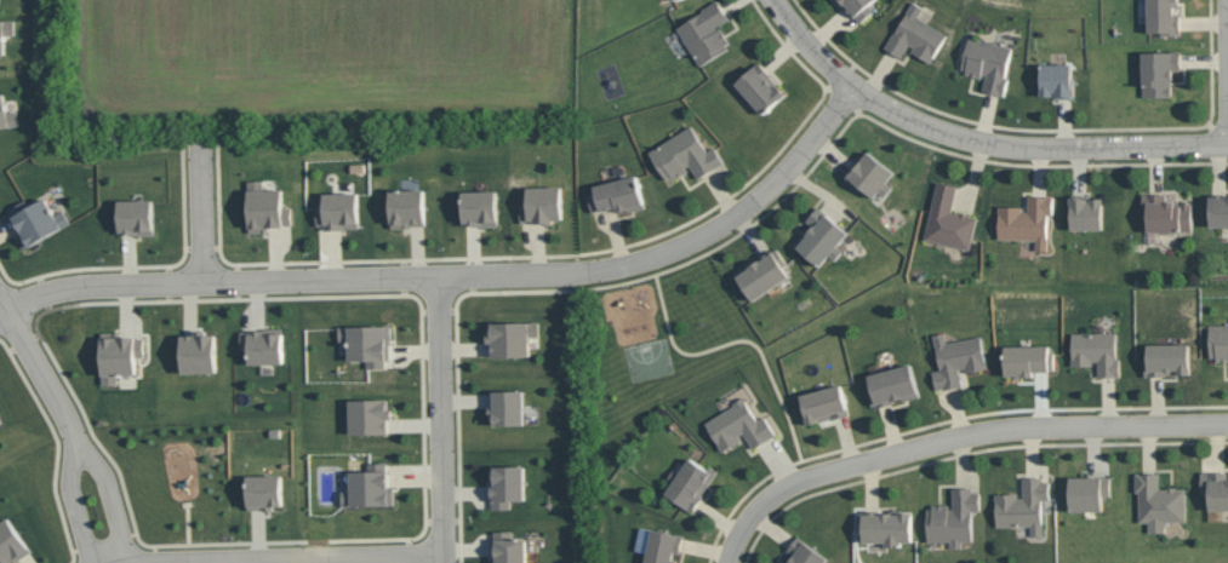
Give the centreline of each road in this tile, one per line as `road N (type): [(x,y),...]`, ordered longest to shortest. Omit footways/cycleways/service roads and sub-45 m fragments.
road 1 (residential): [(0,318),(88,280),(605,274)]
road 2 (residential): [(809,481),(984,431),(1227,423)]
road 3 (residential): [(1227,147),(992,143),(909,117),(846,80)]
road 4 (residential): [(605,274),(722,232),(773,191),(855,85)]
road 5 (residential): [(128,562),(200,553),(449,555)]
road 6 (residential): [(110,562),(51,380),(0,295)]
road 7 (residential): [(441,276),(449,562)]
road 8 (residential): [(1227,147),(1227,0)]
road 9 (residential): [(200,142),(200,280)]

